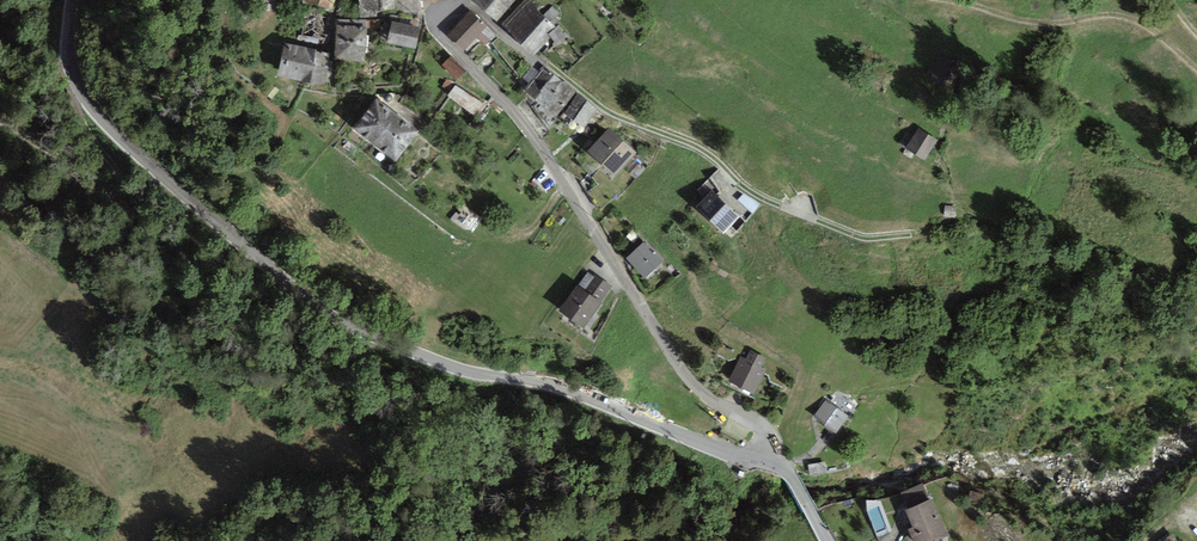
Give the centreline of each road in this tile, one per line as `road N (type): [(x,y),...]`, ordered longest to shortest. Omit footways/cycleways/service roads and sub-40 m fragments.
road 1 (tertiary): [(72,0),(70,62),(102,117),(329,316),(447,365),(577,393),(700,444),(769,460)]
road 2 (unclassified): [(458,0),(441,35),(528,131),(688,378),(766,431),(769,460)]
road 3 (track): [(77,85),(81,117),(124,179),(123,195),(0,123)]
road 4 (track): [(570,83),(622,119),(694,145),(775,204)]
road 5 (track): [(1196,73),(1127,17),(1077,21)]
road 6 (track): [(1077,21),(1015,19),(944,0)]
road 7 (residential): [(463,0),(570,83)]

